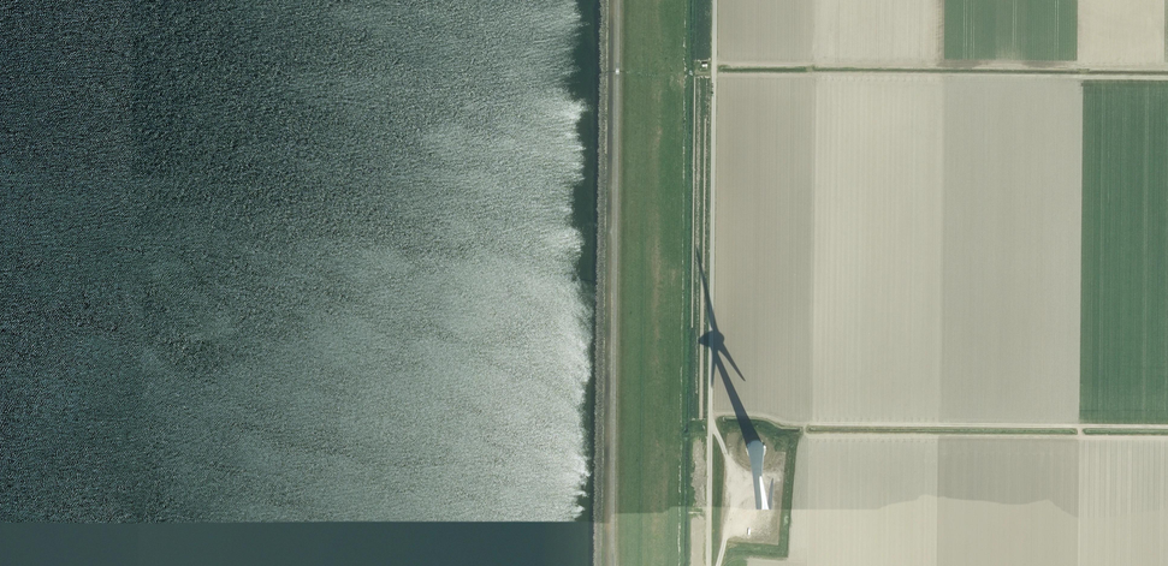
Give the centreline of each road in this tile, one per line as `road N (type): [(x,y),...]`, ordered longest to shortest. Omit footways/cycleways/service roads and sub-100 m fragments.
road 1 (unclassified): [(612,565),(618,0)]

